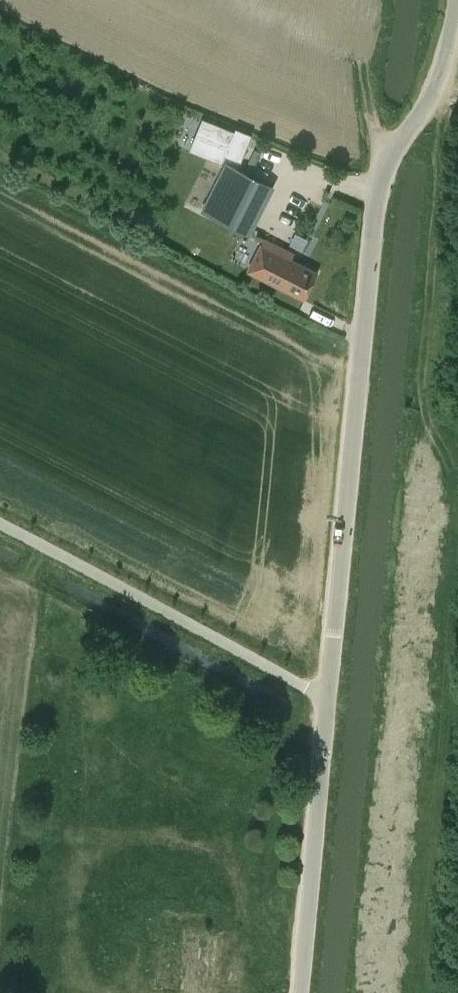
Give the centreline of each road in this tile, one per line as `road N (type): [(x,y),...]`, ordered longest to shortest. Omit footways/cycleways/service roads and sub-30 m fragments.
road 1 (unclassified): [(297,992),(376,218),(398,154),(438,96),(457,27)]

